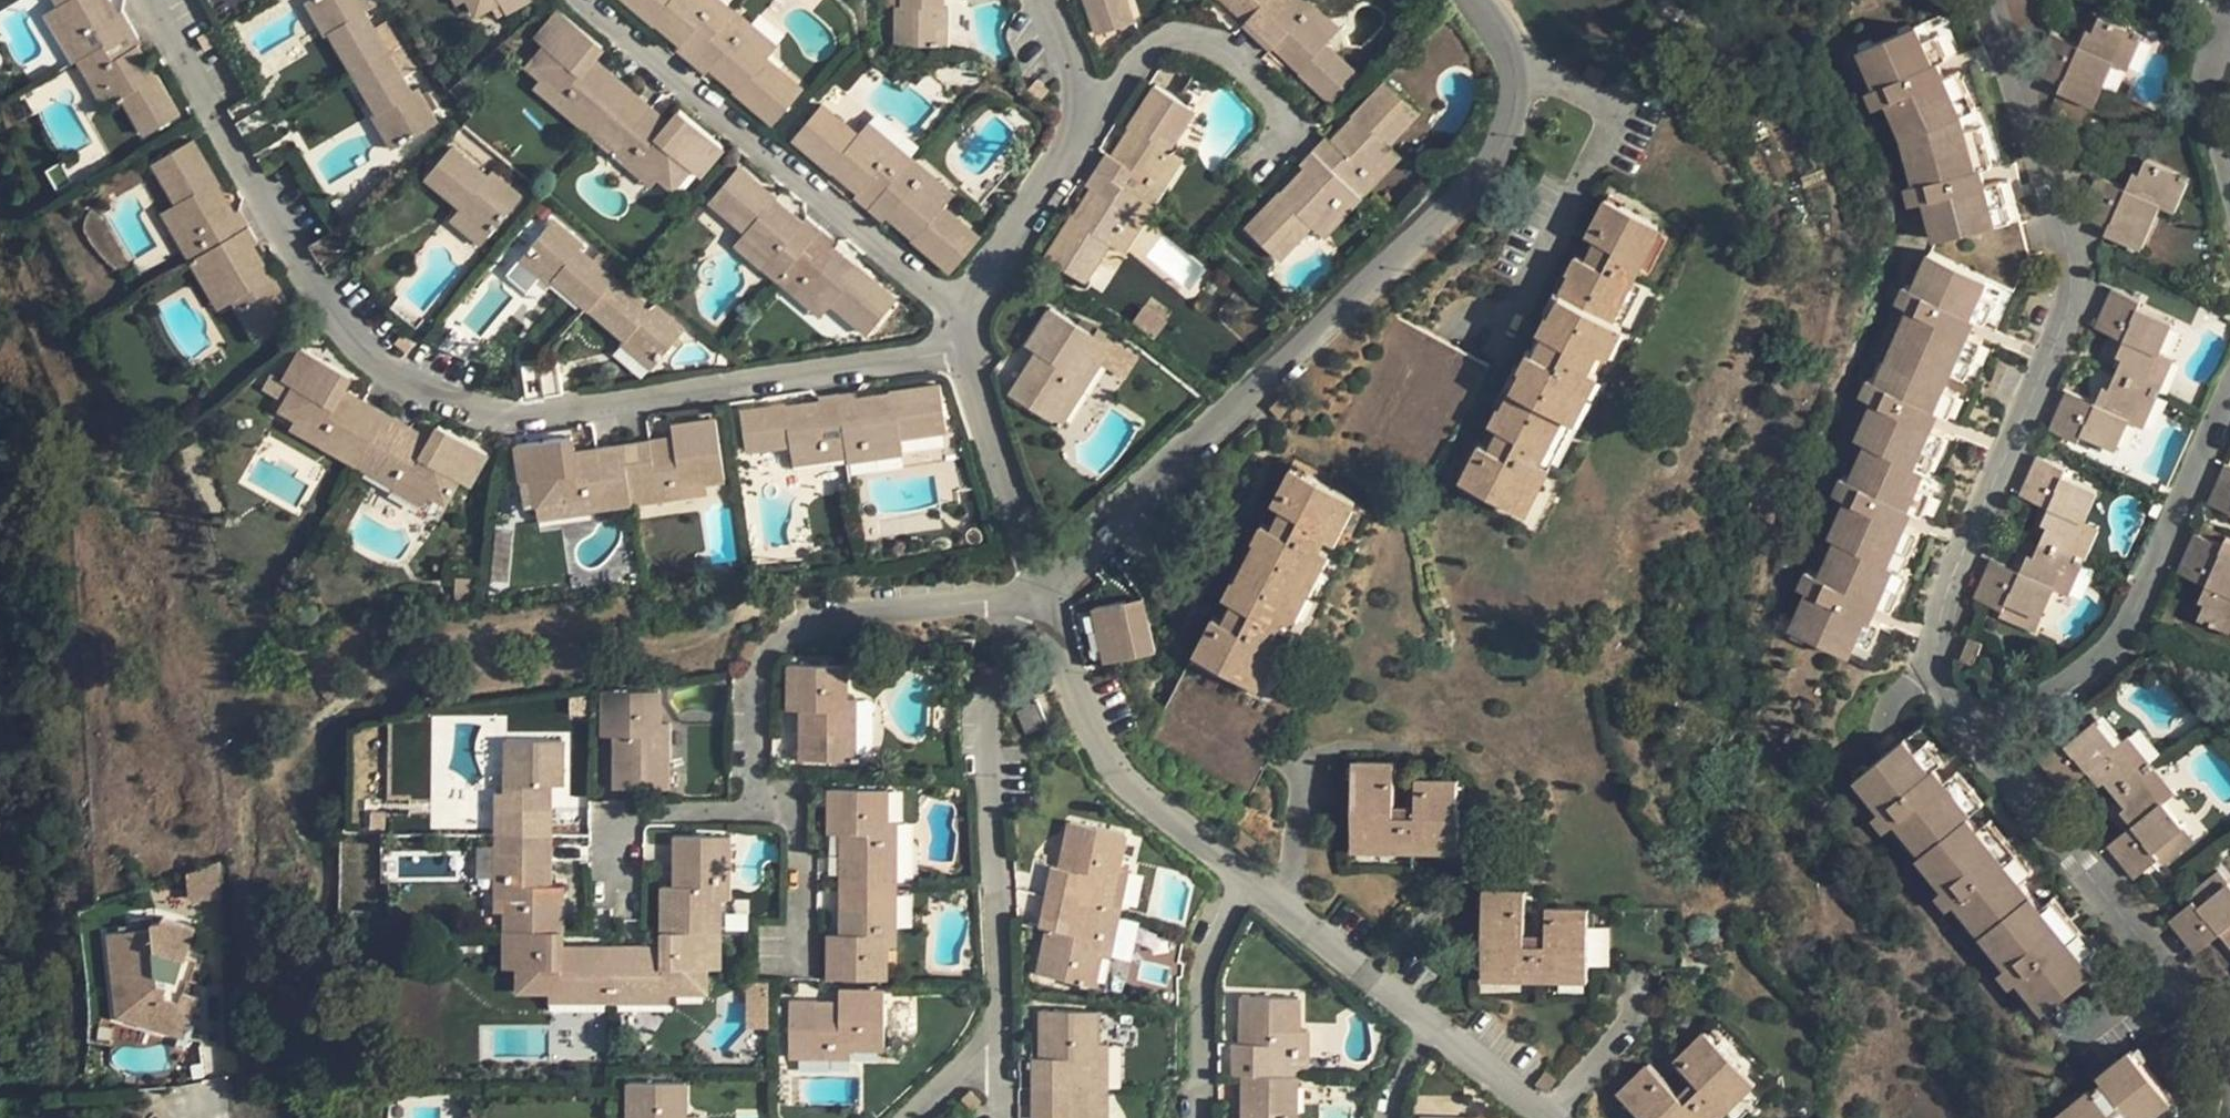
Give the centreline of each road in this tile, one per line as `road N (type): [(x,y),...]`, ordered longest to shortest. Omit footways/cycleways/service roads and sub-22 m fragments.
road 1 (residential): [(146,0),(336,324),(405,383),(487,416),(941,356),(967,359)]
road 2 (residential): [(1981,729),(1950,659),(2027,429),(2088,282),(2036,162),(1992,0)]
road 3 (residential): [(1508,70),(1501,143),(1083,542),(1049,589)]
road 4 (residential): [(966,314),(593,0)]
road 5 (residential): [(998,1044),(987,715),(1009,629),(1049,589)]
road 6 (residential): [(1049,589),(810,623),(775,640),(758,665),(751,816)]
road 7 (residential): [(1981,729),(2030,712),(2106,652),(2137,613),(2229,403)]
road 8 (residential): [(2229,1055),(1981,729)]
road 9 (residential): [(1239,873),(1559,1117)]
road 10 (residential): [(1508,70),(1615,112),(1496,349)]
road 11 (residential): [(1049,589),(1060,664),(1096,739),(1150,799),(1239,873)]
road 12 (residential): [(1256,184),(1292,144),(1199,47),(1167,47),(1071,103)]
road 13 (residential): [(1239,873),(1200,966),(1201,1117)]
road 14 (residential): [(1049,589),(967,359)]
road 15 (residential): [(966,314),(1075,135),(1071,103)]
road 16 (residential): [(617,911),(620,818),(751,816)]
road 17 (residential): [(751,816),(797,817),(797,971)]
road 18 (residential): [(2229,161),(2213,97),(2214,67),(2229,26)]

